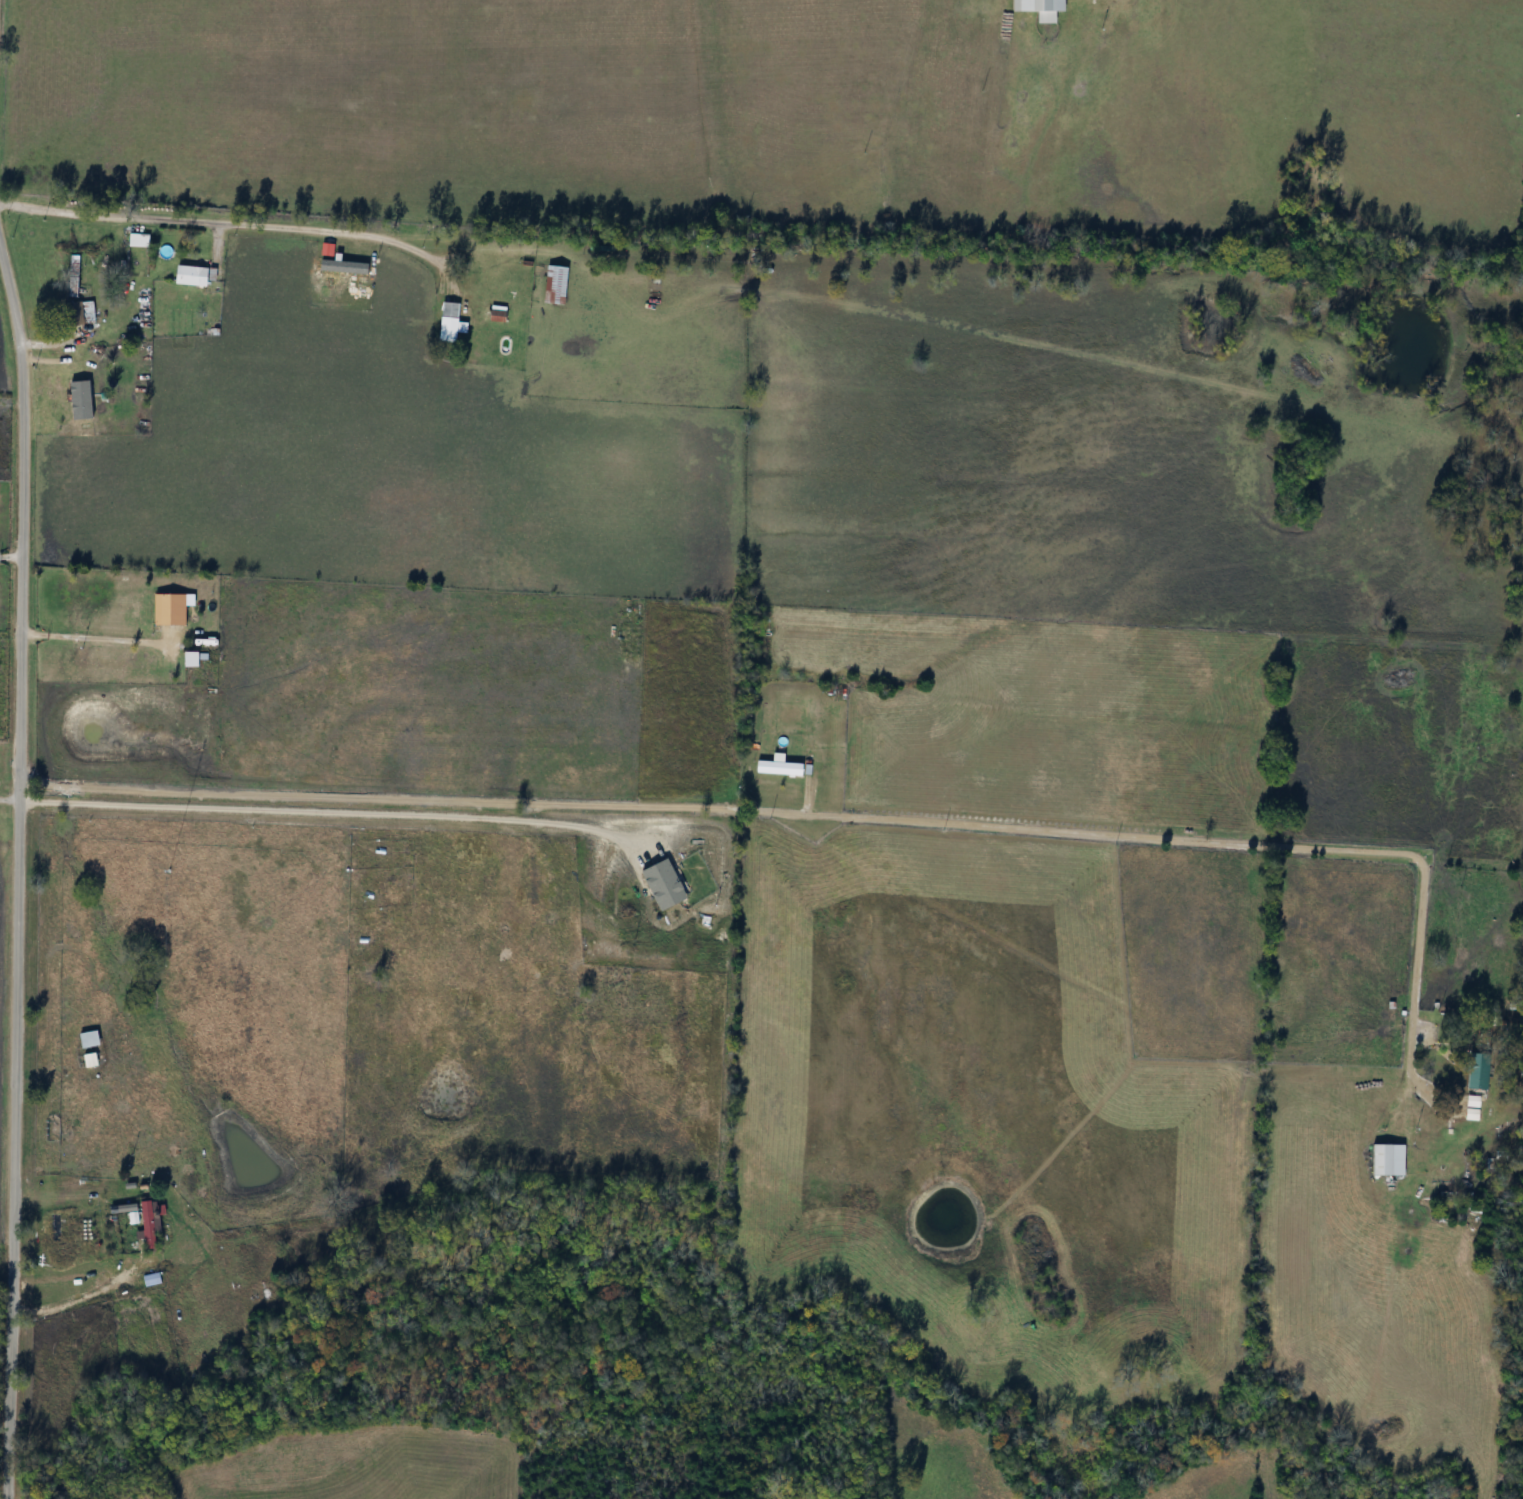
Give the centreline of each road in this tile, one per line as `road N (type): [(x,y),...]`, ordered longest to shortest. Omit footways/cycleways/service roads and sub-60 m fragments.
road 1 (residential): [(4,1498),(22,540),(19,358),(0,261)]

